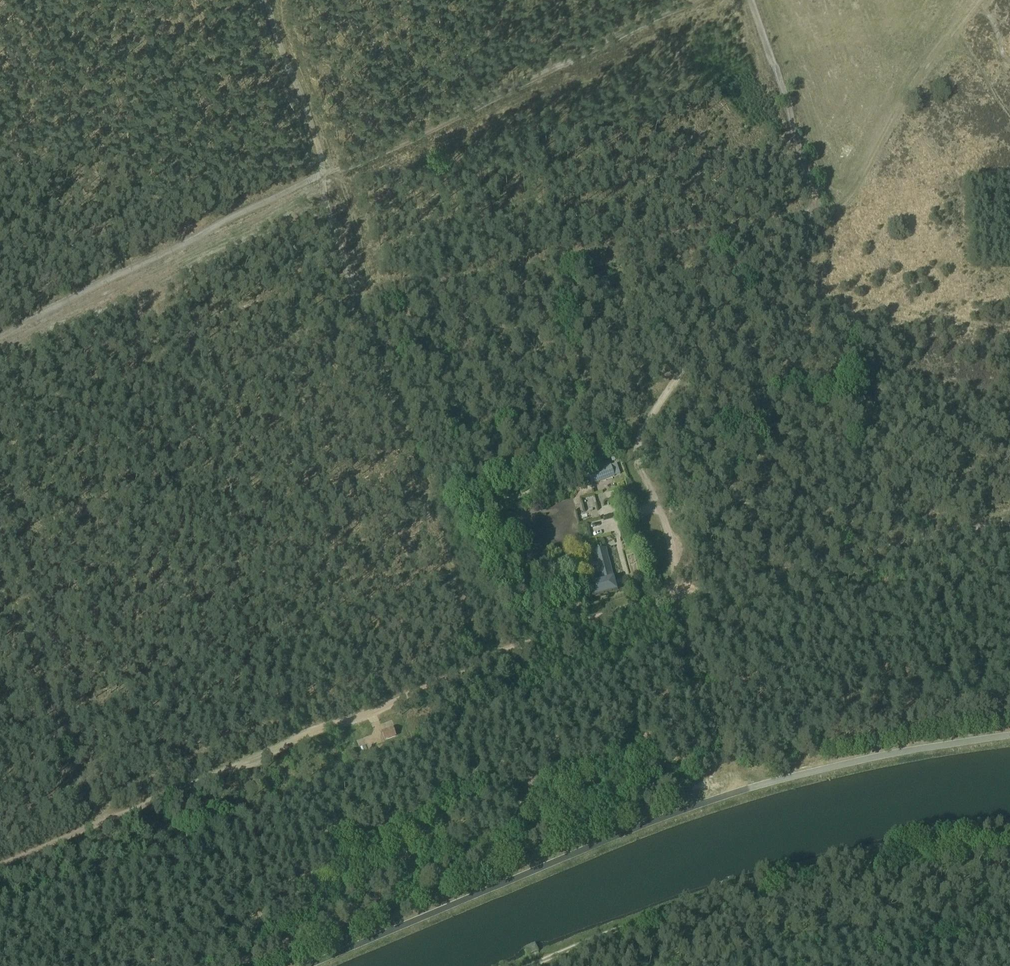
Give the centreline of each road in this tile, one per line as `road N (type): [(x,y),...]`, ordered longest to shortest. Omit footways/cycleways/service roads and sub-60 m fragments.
road 1 (track): [(767,229),(406,293),(376,290),(346,198),(330,175),(0,337)]
road 2 (track): [(677,599),(674,561),(638,463),(638,444),(767,229),(844,202),(973,0)]
road 3 (track): [(0,866),(209,773),(562,635),(677,599)]
road 4 (track): [(509,655),(482,646),(447,651),(0,845)]
road 5 (track): [(541,965),(791,878),(1009,833)]
road 6 (track): [(695,0),(330,175)]
road 7 (track): [(1009,529),(677,599)]
road 8 (track): [(753,0),(821,213)]

